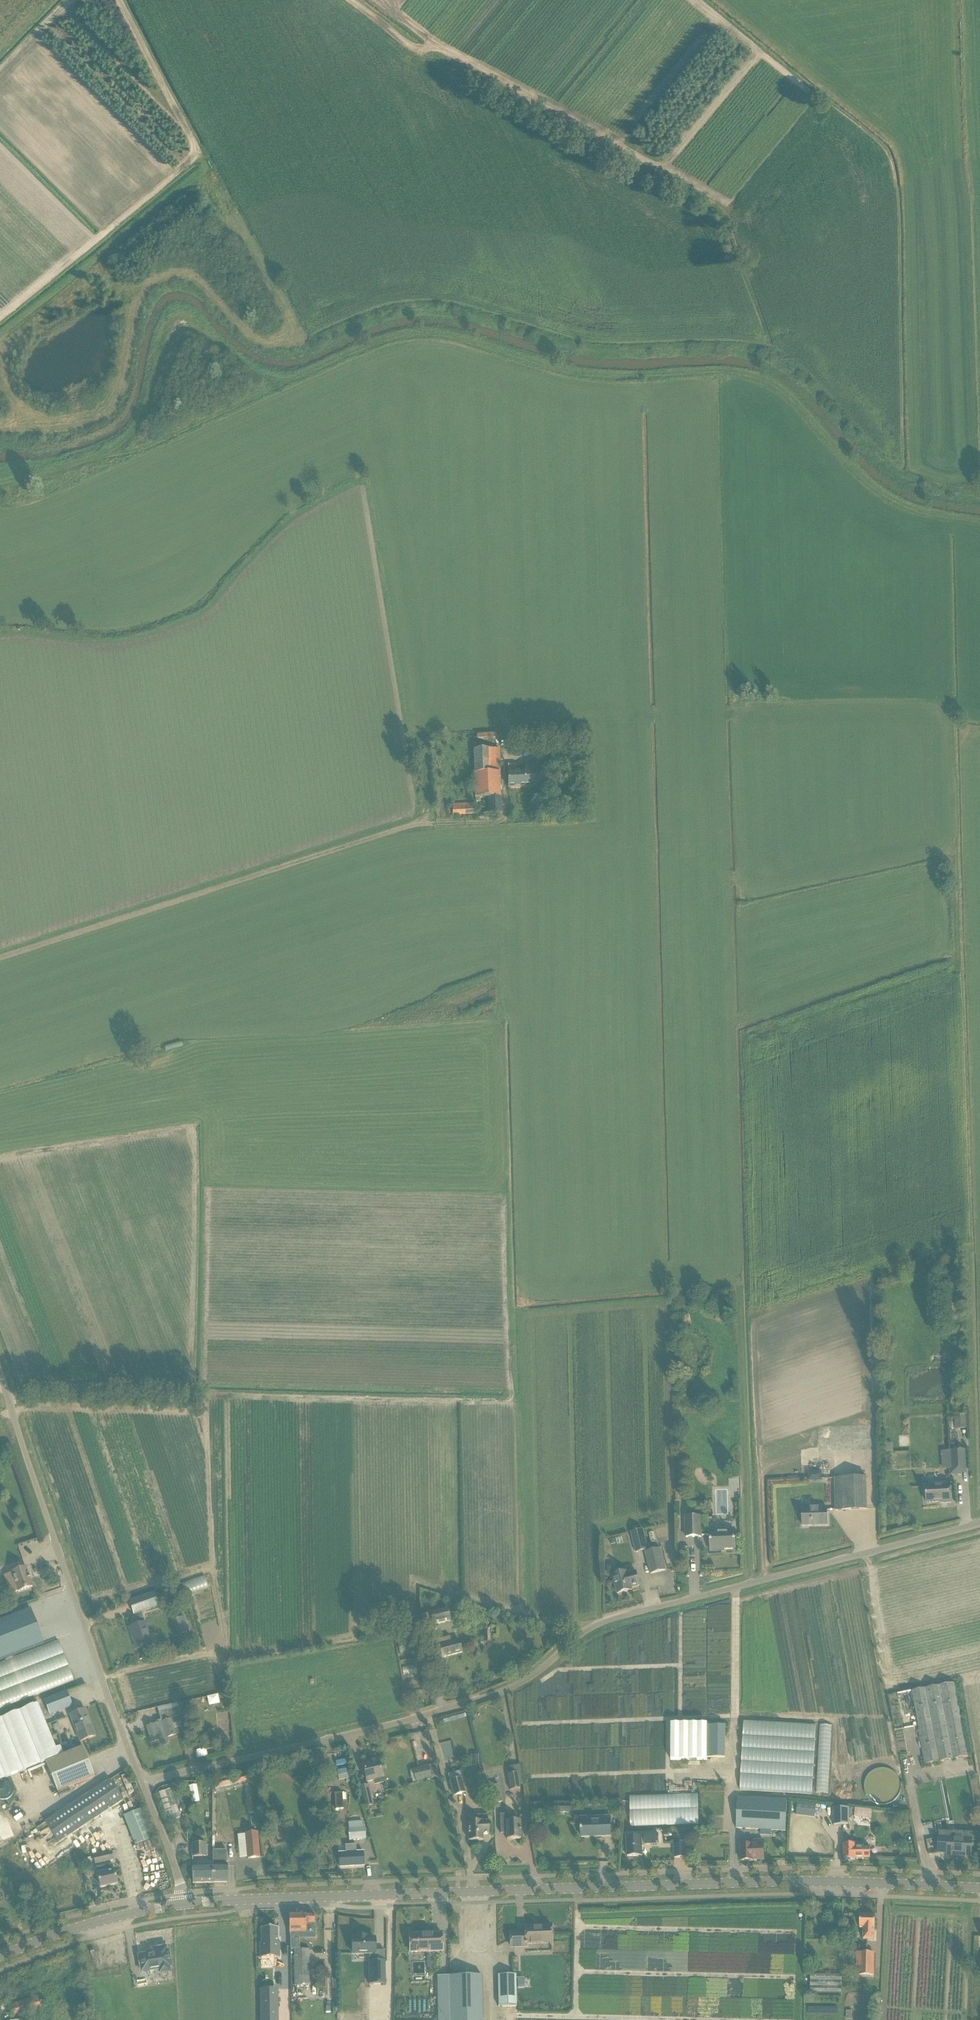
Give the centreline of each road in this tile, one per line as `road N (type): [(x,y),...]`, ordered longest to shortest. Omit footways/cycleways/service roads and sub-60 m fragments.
road 1 (unclassified): [(143,1785),(489,1698),(608,1621),(979,1527)]
road 2 (tertiary): [(184,1905),(819,1881),(979,1886)]
road 3 (unclassified): [(0,955),(416,827)]
road 4 (unclassified): [(143,1785),(0,1376)]
road 5 (tertiary): [(0,1958),(90,1924),(184,1905)]
road 6 (unclassified): [(184,1905),(143,1785)]

